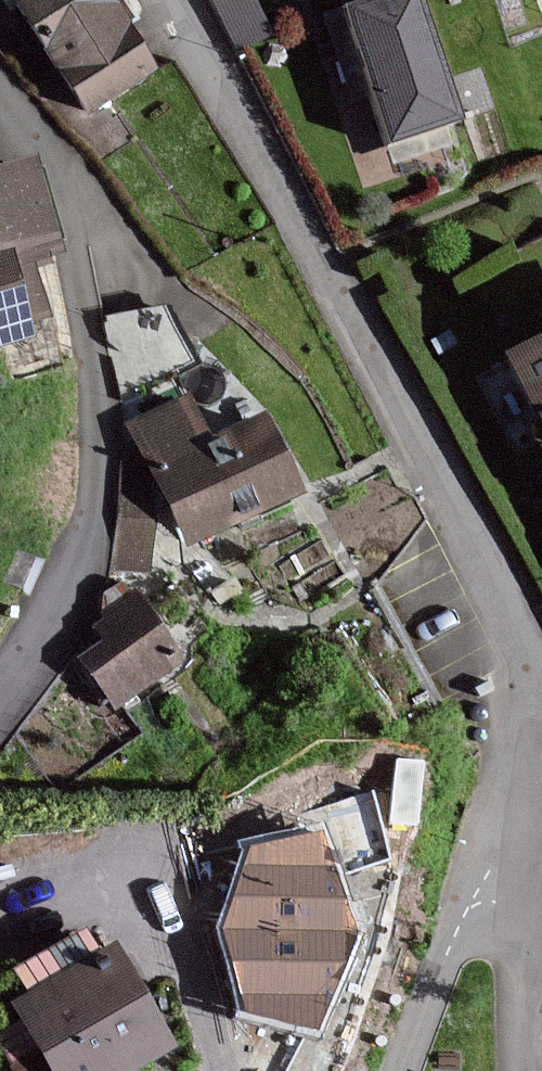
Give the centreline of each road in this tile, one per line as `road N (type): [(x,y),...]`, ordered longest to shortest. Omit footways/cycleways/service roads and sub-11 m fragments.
road 1 (residential): [(541,679),(184,0)]
road 2 (residential): [(399,1070),(447,951),(476,900),(533,874)]
road 3 (residential): [(533,874),(536,1070)]

